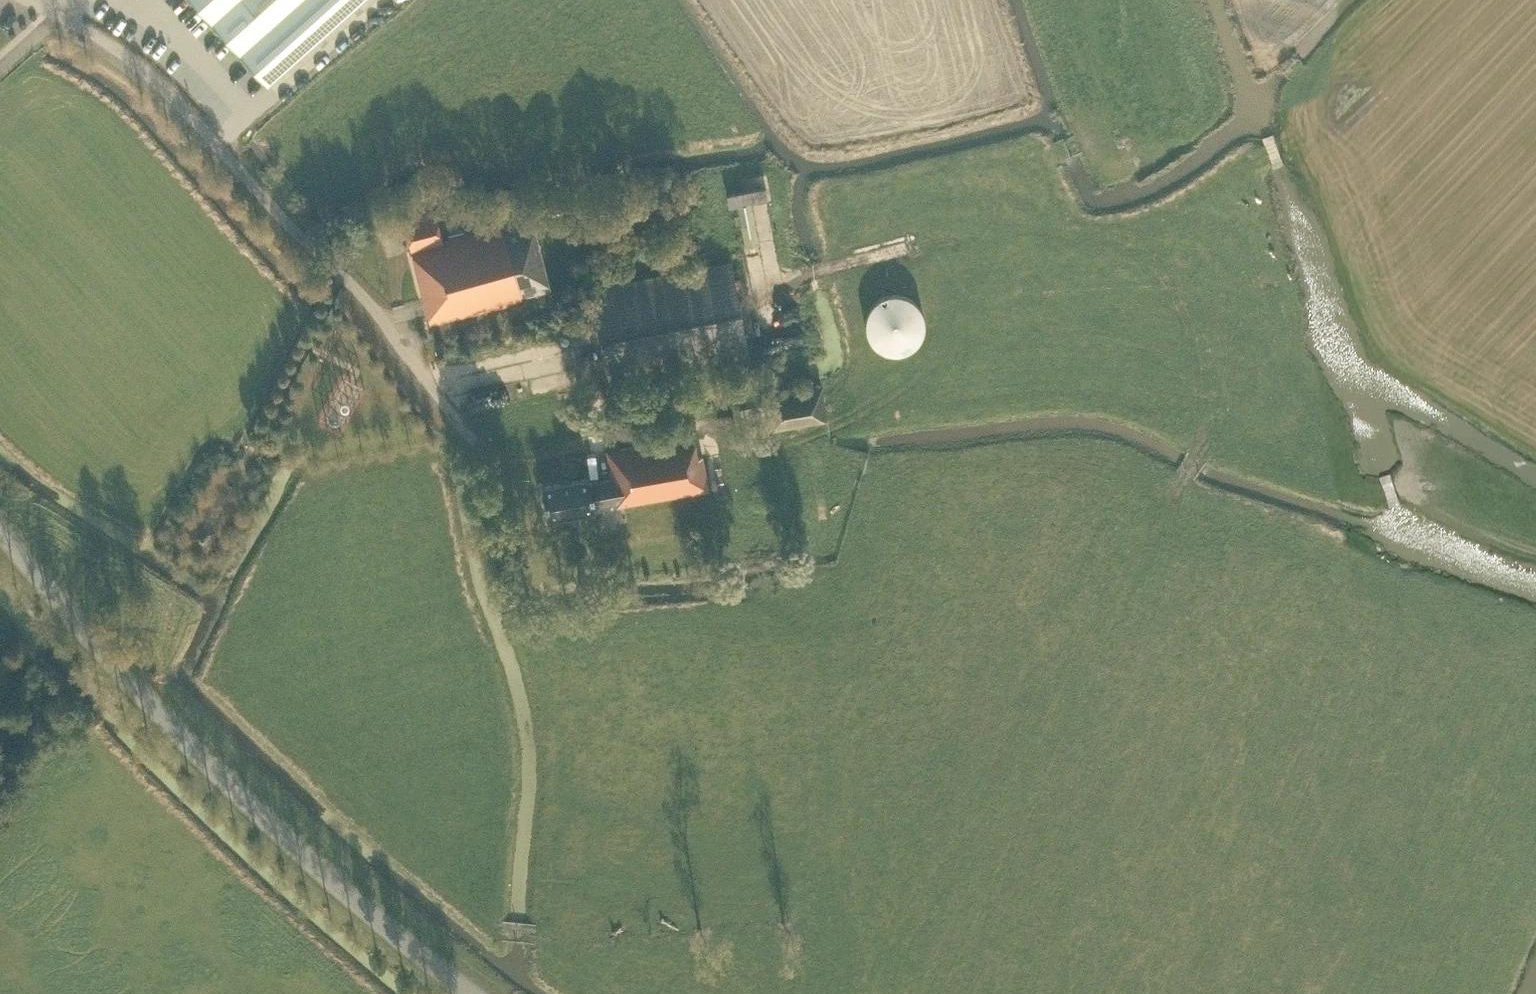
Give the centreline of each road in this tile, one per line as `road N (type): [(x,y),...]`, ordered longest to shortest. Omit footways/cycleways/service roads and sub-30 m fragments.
road 1 (tertiary): [(475,993),(230,784),(0,526)]
road 2 (residential): [(464,447),(371,337),(355,297),(296,242),(191,114),(119,48),(33,0)]

